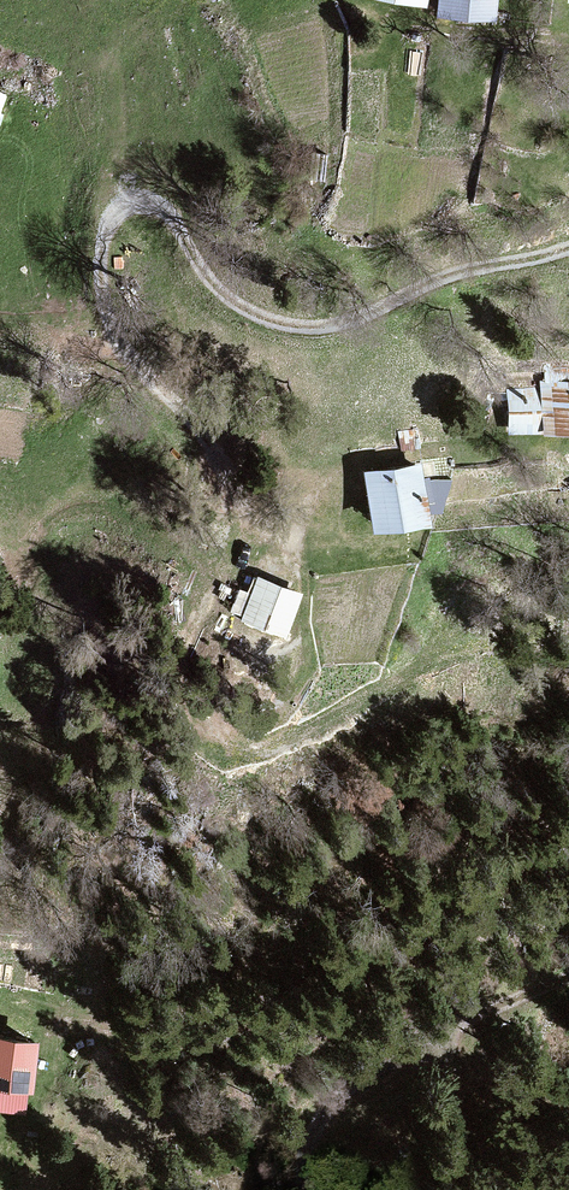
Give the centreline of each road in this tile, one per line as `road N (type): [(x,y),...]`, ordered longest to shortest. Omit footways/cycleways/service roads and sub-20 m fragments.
road 1 (track): [(255,534),(215,449),(123,354),(99,296),(125,210),(159,214),(195,269),(248,314),(335,326),(427,285),(568,250)]
road 2 (track): [(455,1033),(189,1040),(26,1012)]
road 3 (track): [(568,659),(455,656),(273,751),(226,718)]
road 4 (track): [(309,1189),(308,1140),(351,1080),(568,982)]

